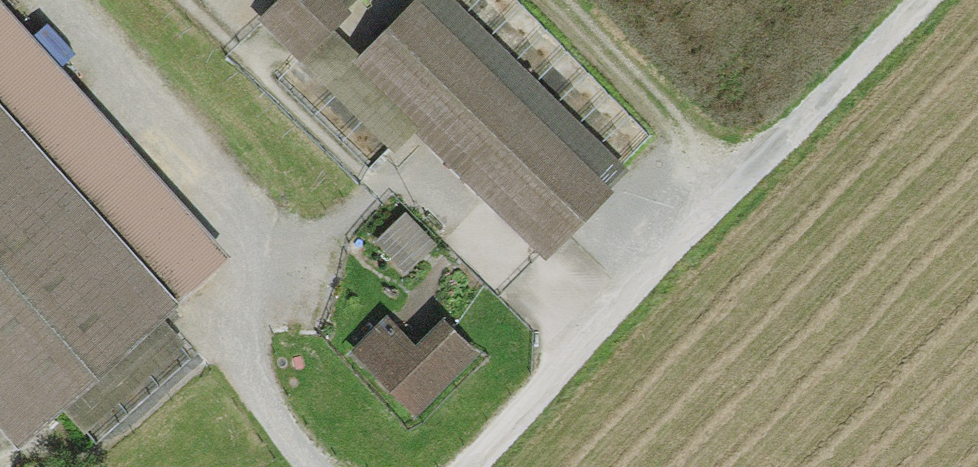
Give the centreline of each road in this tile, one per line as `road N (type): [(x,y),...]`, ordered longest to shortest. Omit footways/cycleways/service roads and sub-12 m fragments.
road 1 (track): [(920,0),(464,466)]

